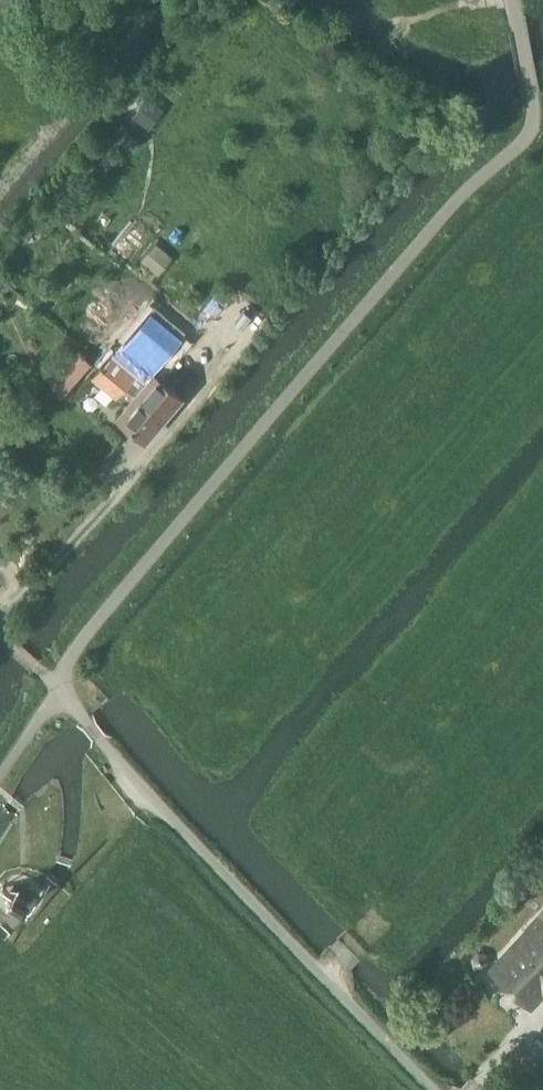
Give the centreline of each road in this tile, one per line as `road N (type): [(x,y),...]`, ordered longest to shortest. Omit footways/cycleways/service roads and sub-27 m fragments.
road 1 (unclassified): [(435,1089),(180,828),(62,691)]

